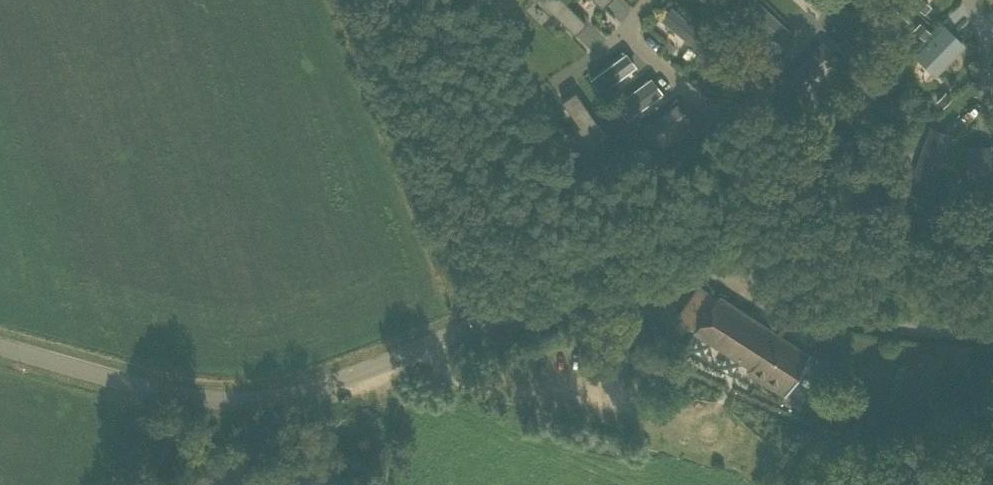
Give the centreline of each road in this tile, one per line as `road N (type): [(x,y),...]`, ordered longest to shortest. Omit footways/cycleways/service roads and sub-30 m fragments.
road 1 (unclassified): [(0,346),(171,393),(244,400),(319,388),(599,277),(664,266),(738,272),(895,323),(992,330)]

